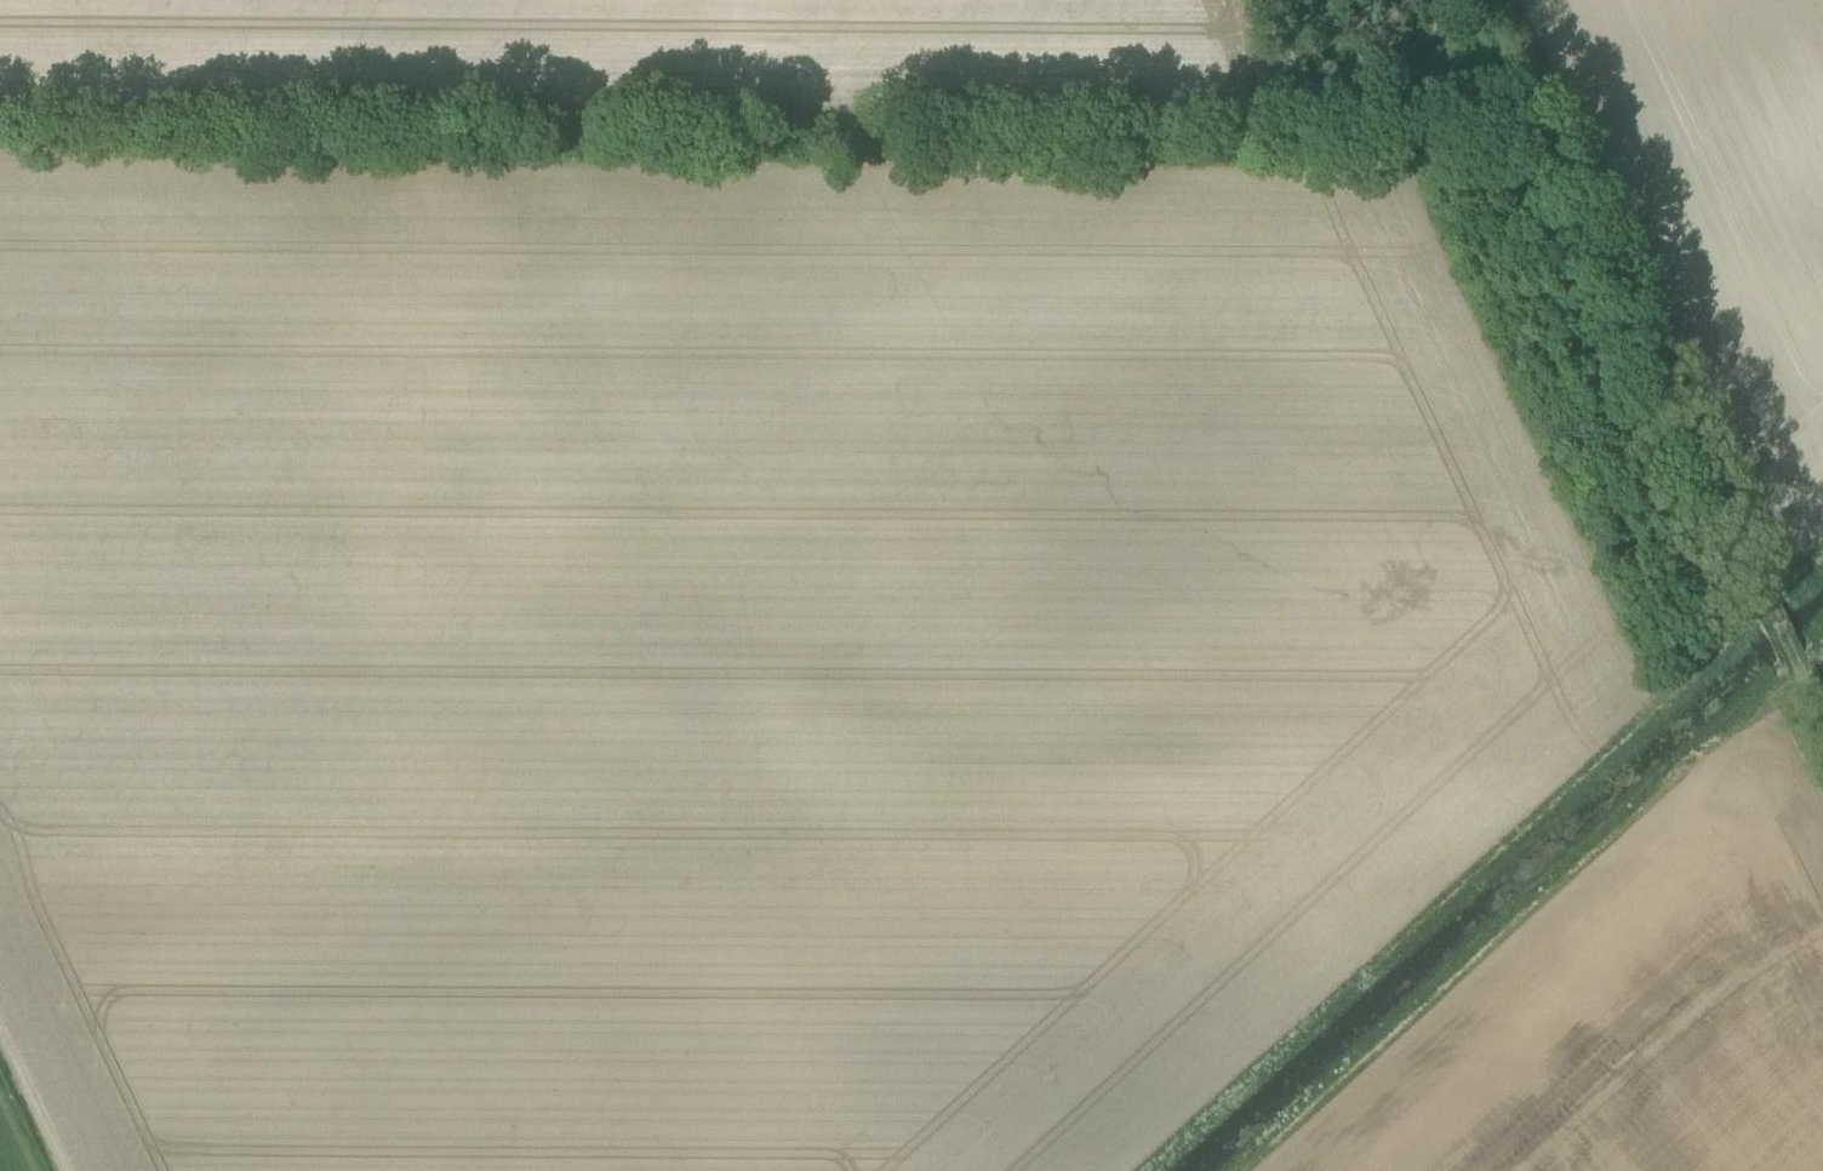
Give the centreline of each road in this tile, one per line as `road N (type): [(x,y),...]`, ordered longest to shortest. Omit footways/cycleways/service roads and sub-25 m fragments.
road 1 (track): [(1761,591),(1822,713)]

